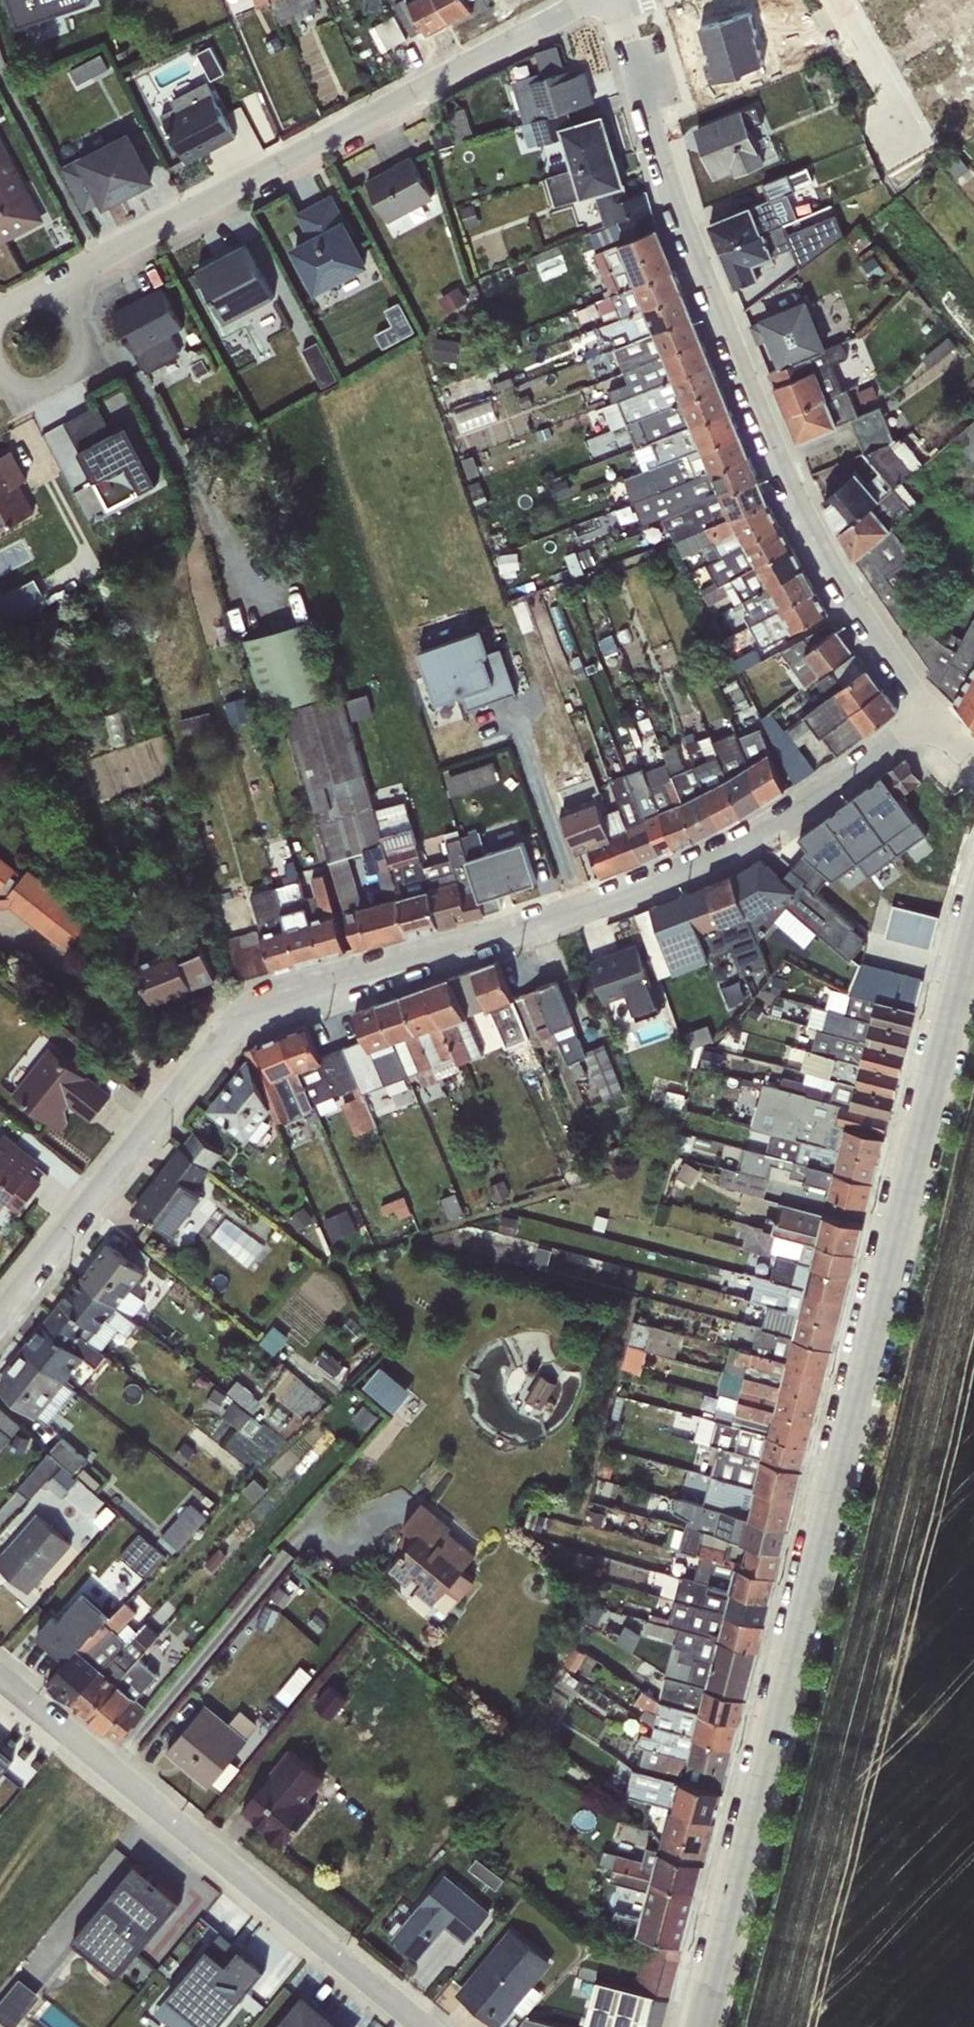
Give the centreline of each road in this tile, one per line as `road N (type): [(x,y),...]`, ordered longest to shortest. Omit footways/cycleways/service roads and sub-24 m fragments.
road 1 (residential): [(973,914),(706,2026)]
road 2 (residential): [(934,721),(705,859),(592,906),(283,995),(219,1041),(0,1315)]
road 3 (residential): [(612,0),(673,207),(807,517),(849,598),(934,721)]
road 4 (residential): [(591,0),(57,283)]
road 5 (residential): [(0,1673),(419,2026)]
road 6 (residential): [(0,357),(13,381),(38,394),(81,371),(87,348),(57,283)]

